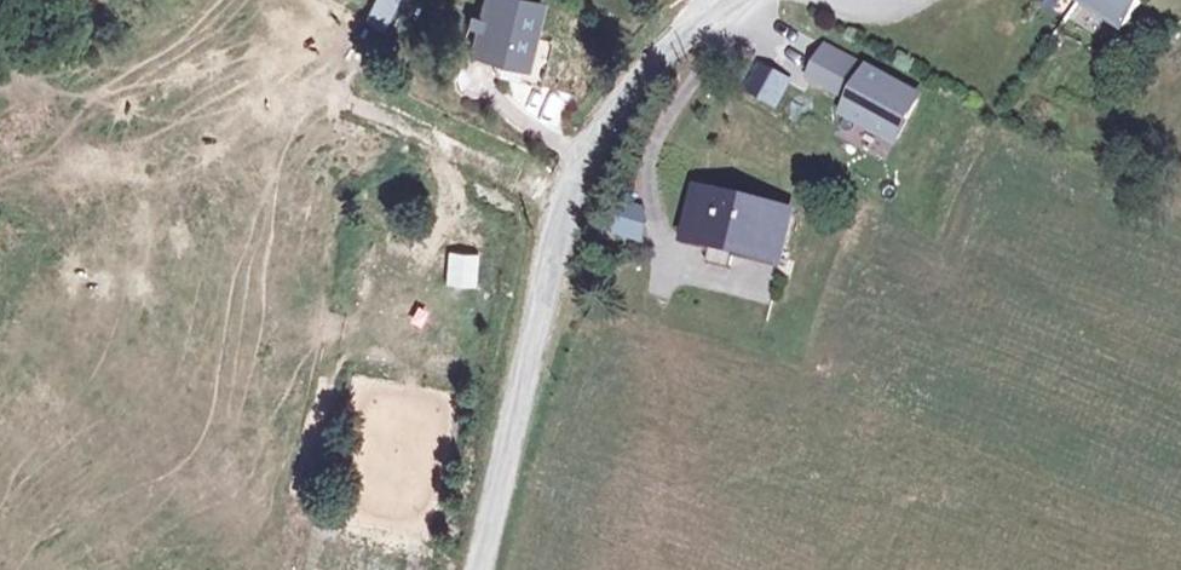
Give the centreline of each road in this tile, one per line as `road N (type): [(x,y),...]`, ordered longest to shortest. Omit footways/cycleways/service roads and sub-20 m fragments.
road 1 (residential): [(476,569),(568,200),(614,113),(690,29),(737,0)]

